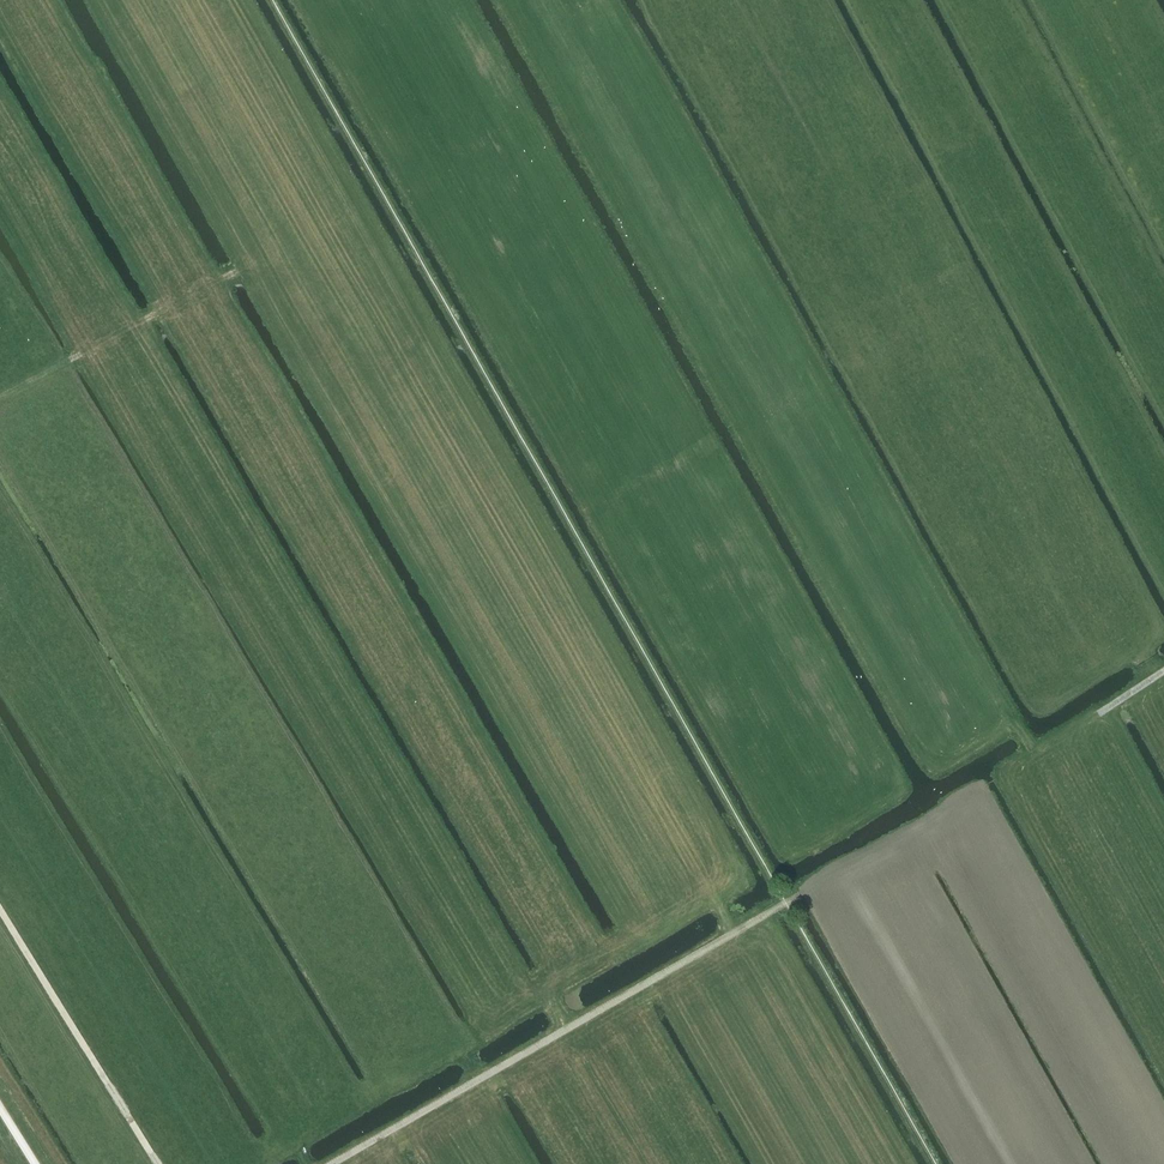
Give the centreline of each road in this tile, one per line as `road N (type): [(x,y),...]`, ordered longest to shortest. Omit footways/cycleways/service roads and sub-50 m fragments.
road 1 (track): [(329,1163),(830,881)]
road 2 (track): [(0,911),(157,1163)]
road 3 (track): [(0,395),(252,260)]

